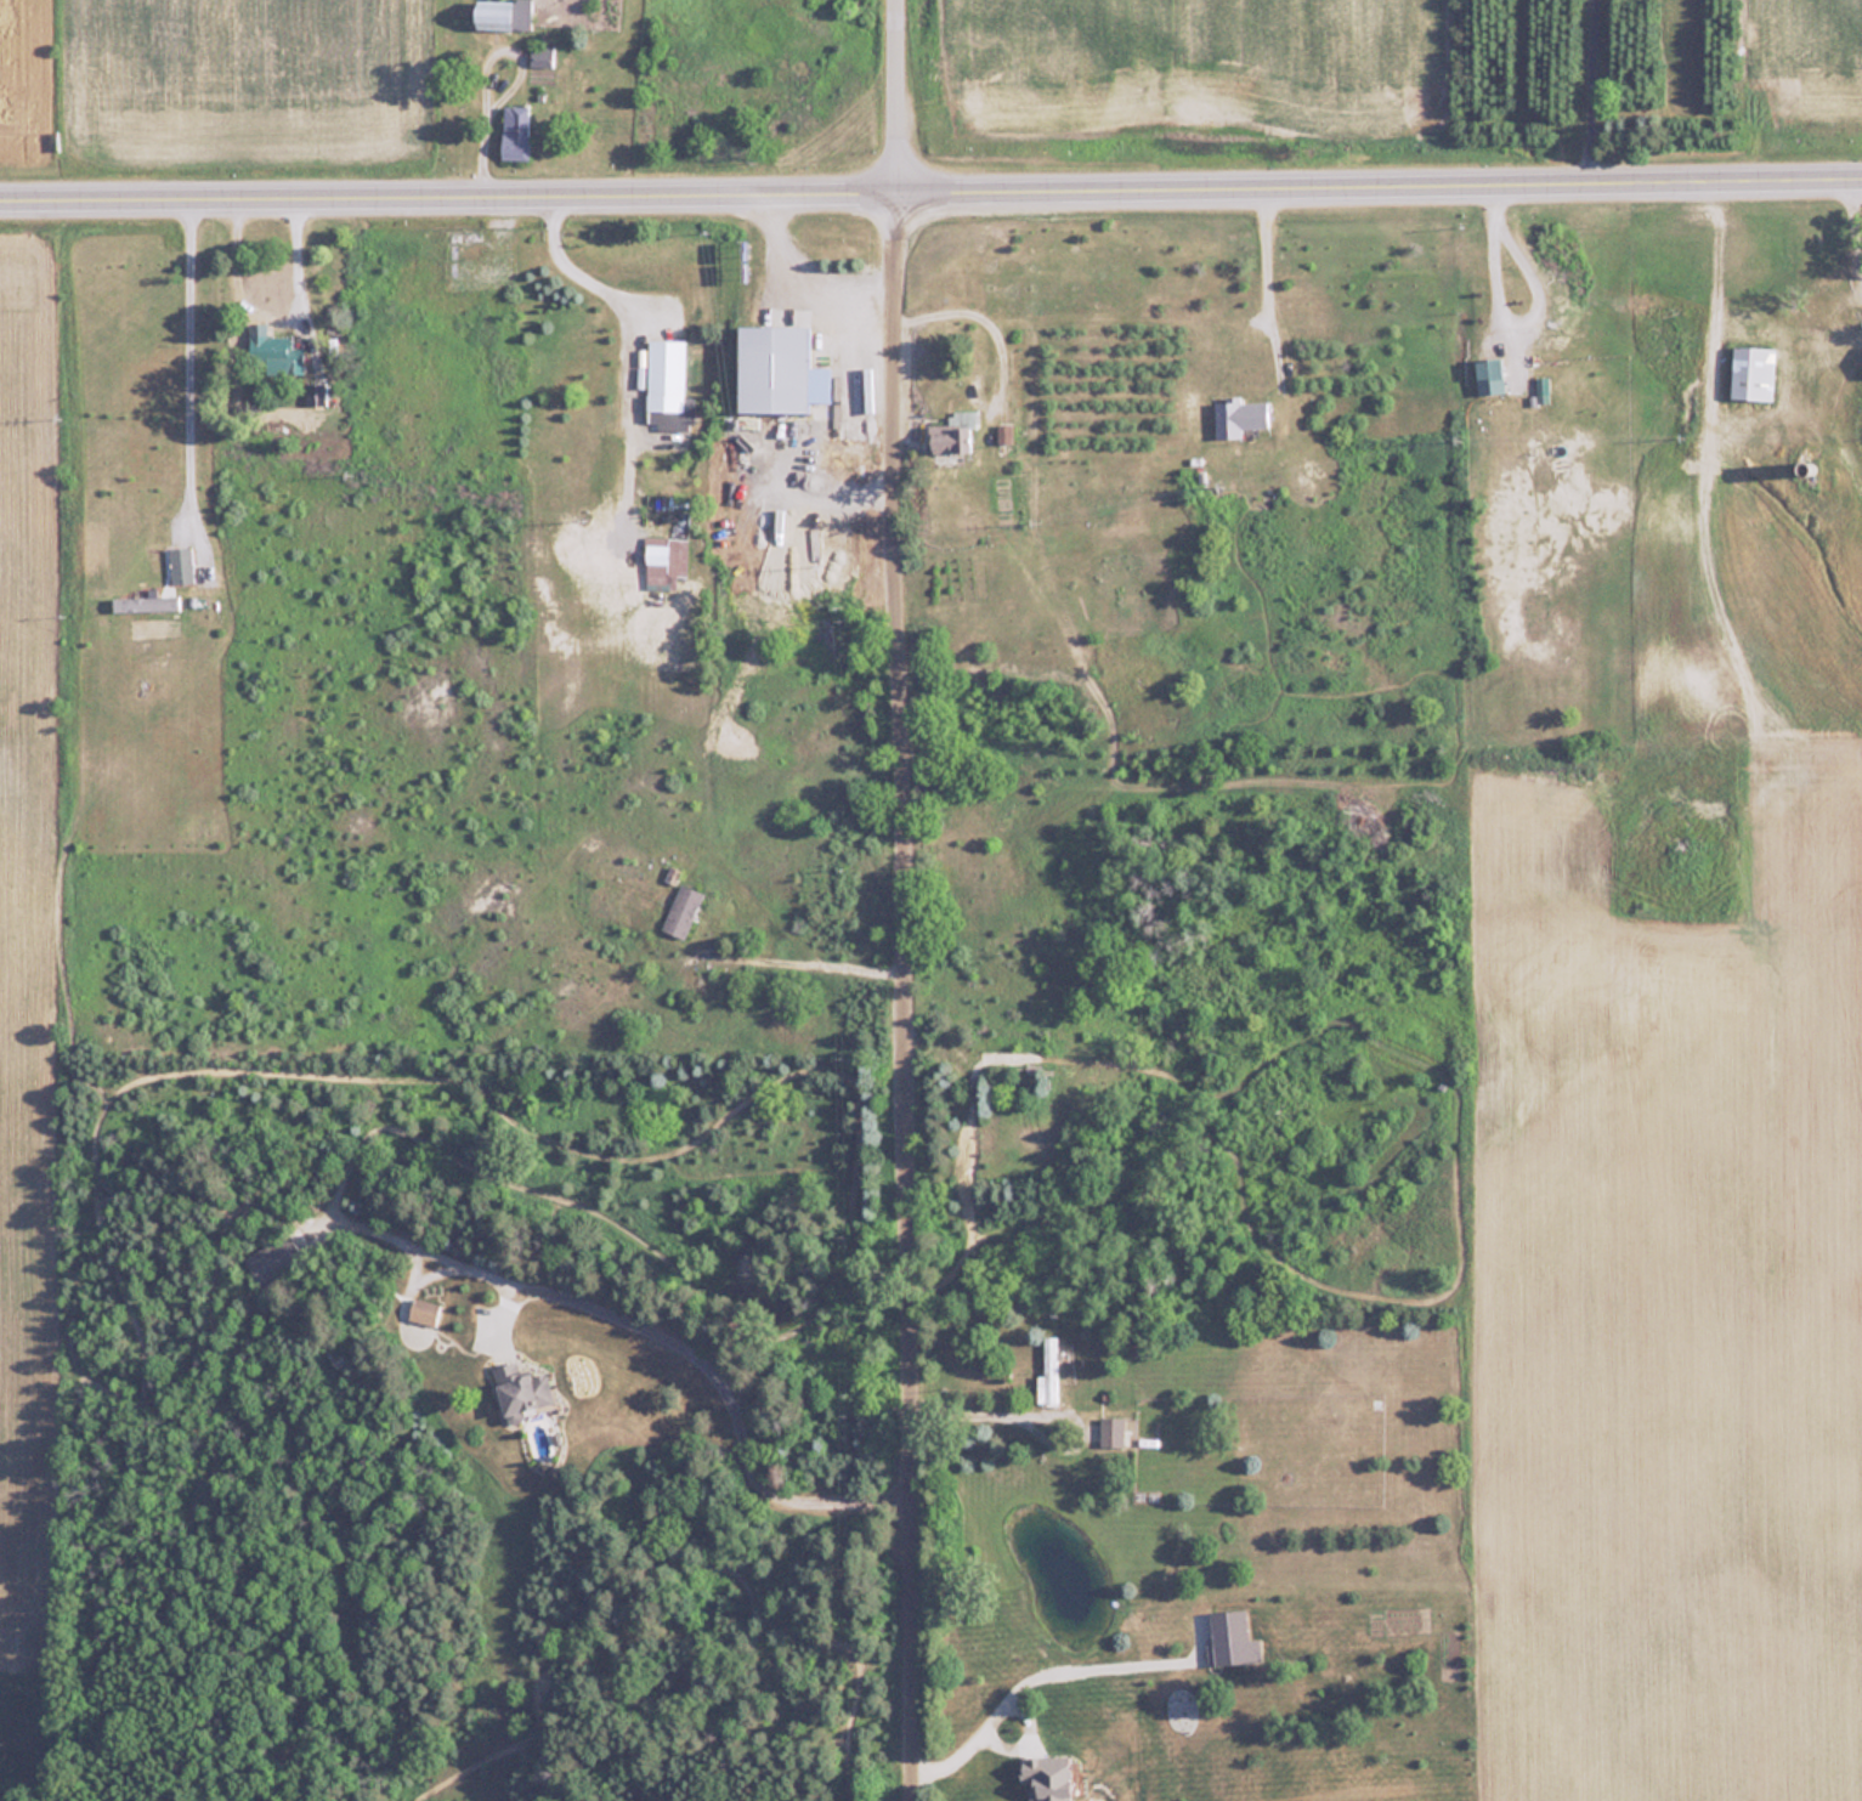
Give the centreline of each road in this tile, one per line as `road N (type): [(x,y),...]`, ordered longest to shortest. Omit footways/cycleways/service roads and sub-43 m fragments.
road 1 (primary): [(0,205),(1861,185)]
road 2 (residential): [(914,1800),(898,0)]

